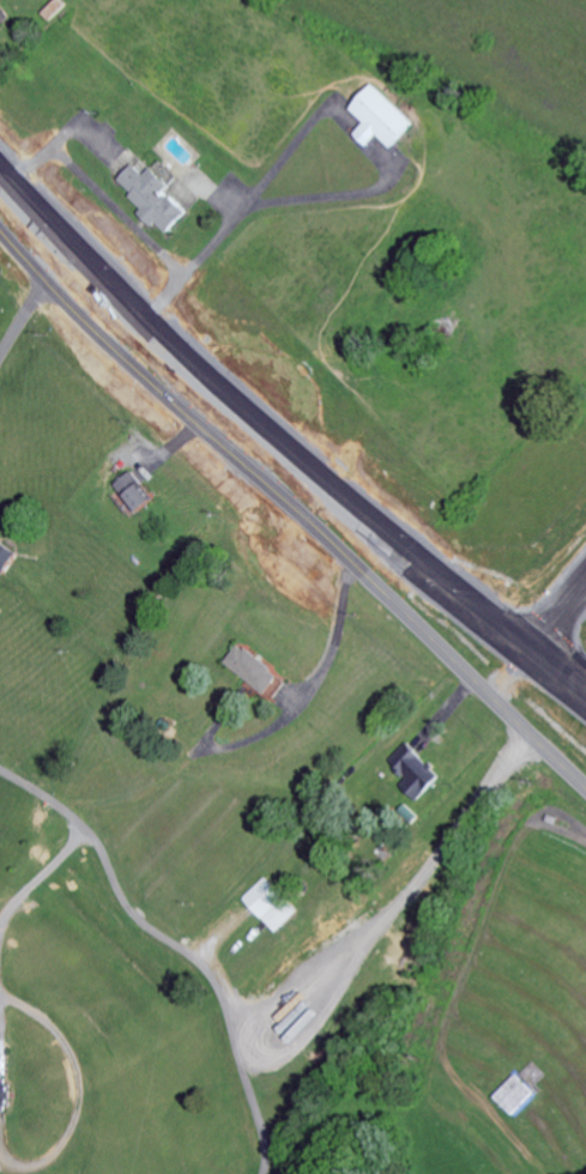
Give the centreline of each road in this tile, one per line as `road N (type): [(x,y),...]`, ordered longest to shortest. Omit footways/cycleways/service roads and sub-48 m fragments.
road 1 (secondary): [(585,790),(229,443),(0,182)]
road 2 (primary): [(585,586),(489,698)]

